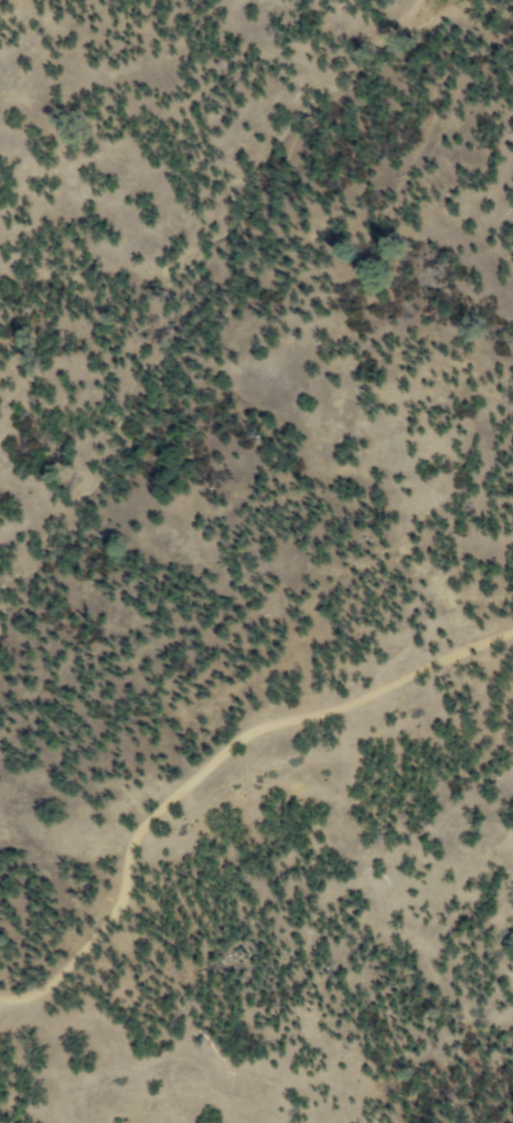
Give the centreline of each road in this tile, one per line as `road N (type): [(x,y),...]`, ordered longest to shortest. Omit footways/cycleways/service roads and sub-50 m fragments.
road 1 (track): [(0,998),(42,997),(74,982),(118,931),(149,844),(254,744),(512,638)]

